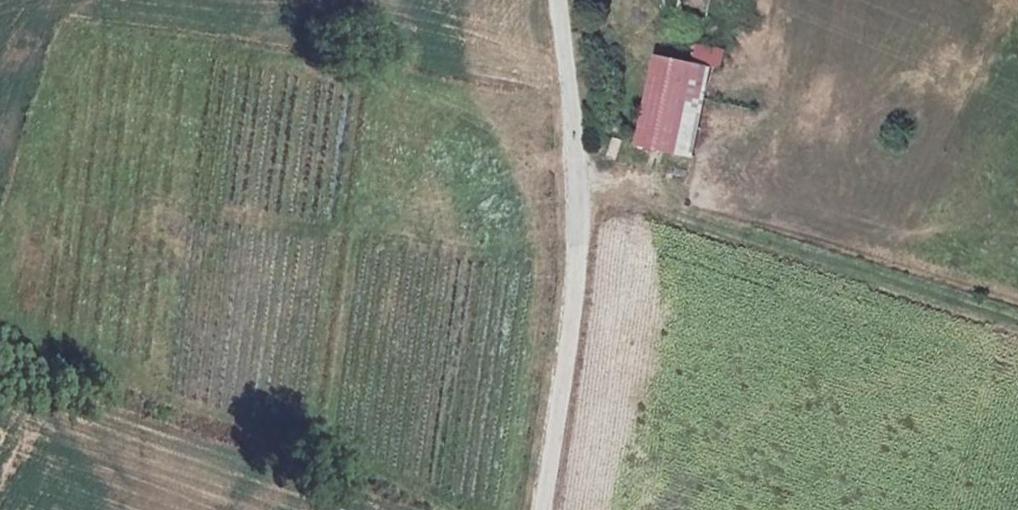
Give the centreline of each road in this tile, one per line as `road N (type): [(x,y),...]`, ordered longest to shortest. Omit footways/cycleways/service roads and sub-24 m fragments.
road 1 (unclassified): [(539,509),(588,235),(561,0)]

